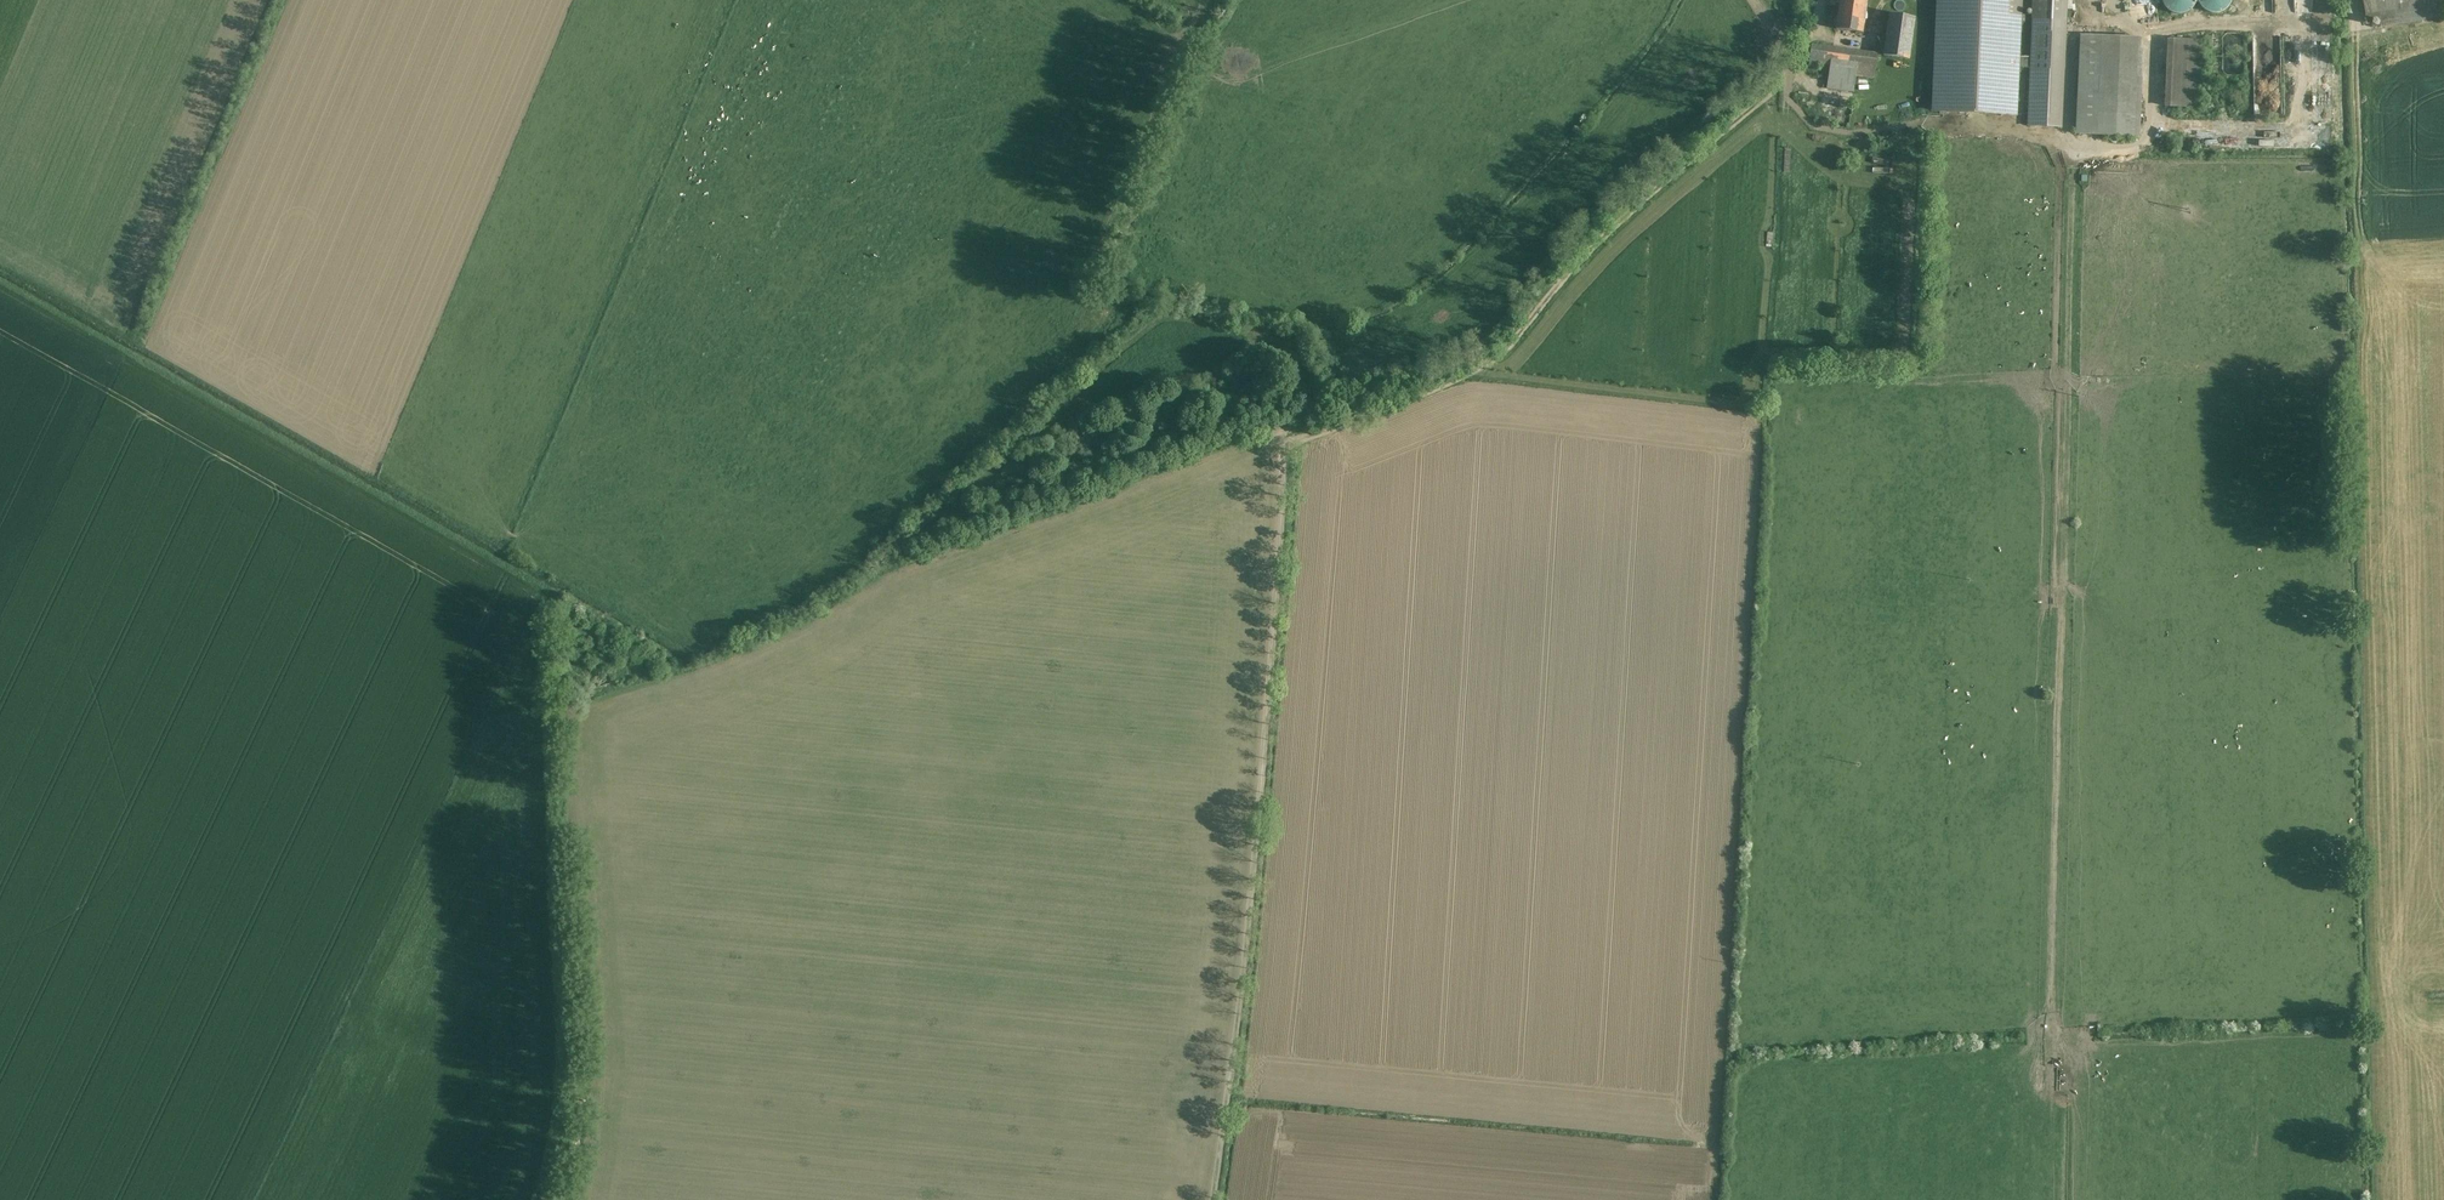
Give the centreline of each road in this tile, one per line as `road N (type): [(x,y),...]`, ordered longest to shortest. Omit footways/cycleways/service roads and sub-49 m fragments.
road 1 (track): [(1213,1199),(1247,940),(1282,455),(1505,347),(1550,285),(1621,214),(1739,109),(1787,78),(1794,54),(1827,25)]

